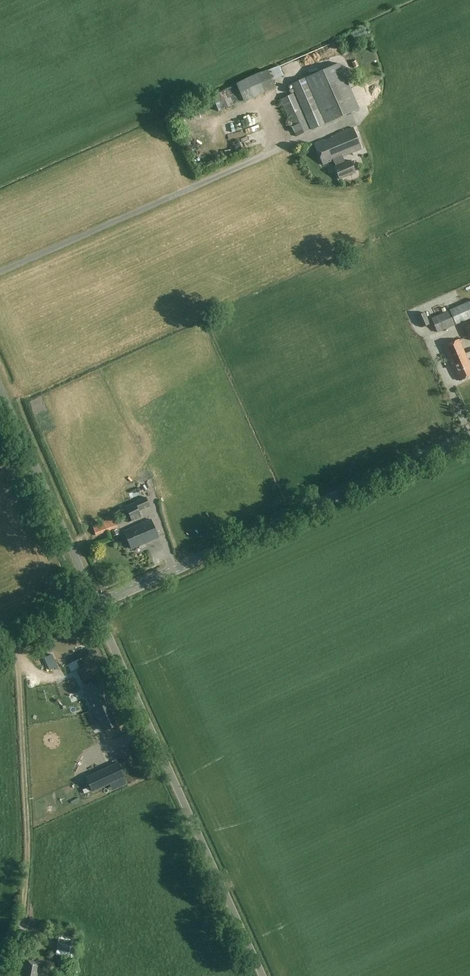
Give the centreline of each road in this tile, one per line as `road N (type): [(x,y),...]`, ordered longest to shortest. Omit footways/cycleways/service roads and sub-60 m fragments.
road 1 (tertiary): [(95,605),(469,435)]
road 2 (unclassified): [(262,975),(95,605)]
road 3 (track): [(14,643),(28,857),(18,947)]
road 4 (unclassified): [(95,605),(0,391)]

